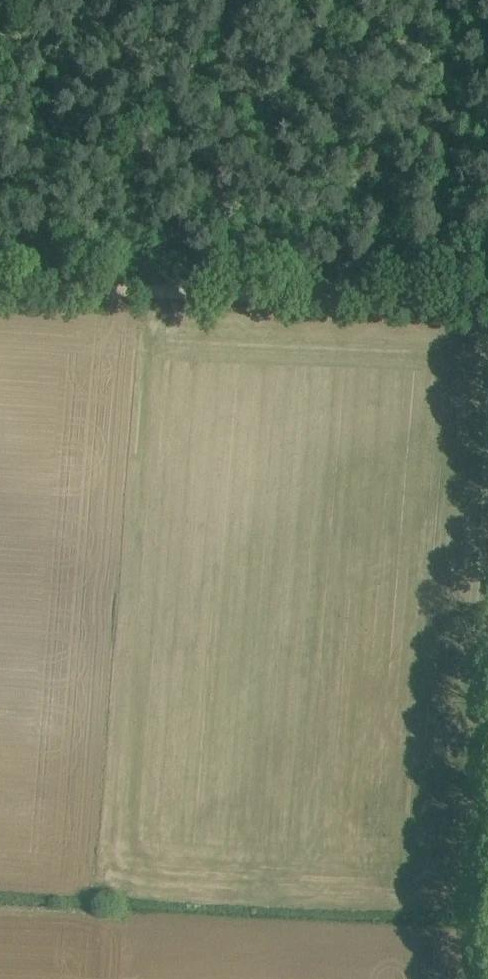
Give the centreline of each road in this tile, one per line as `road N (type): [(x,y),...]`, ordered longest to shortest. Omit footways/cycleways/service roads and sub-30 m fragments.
road 1 (track): [(0,280),(487,296)]

